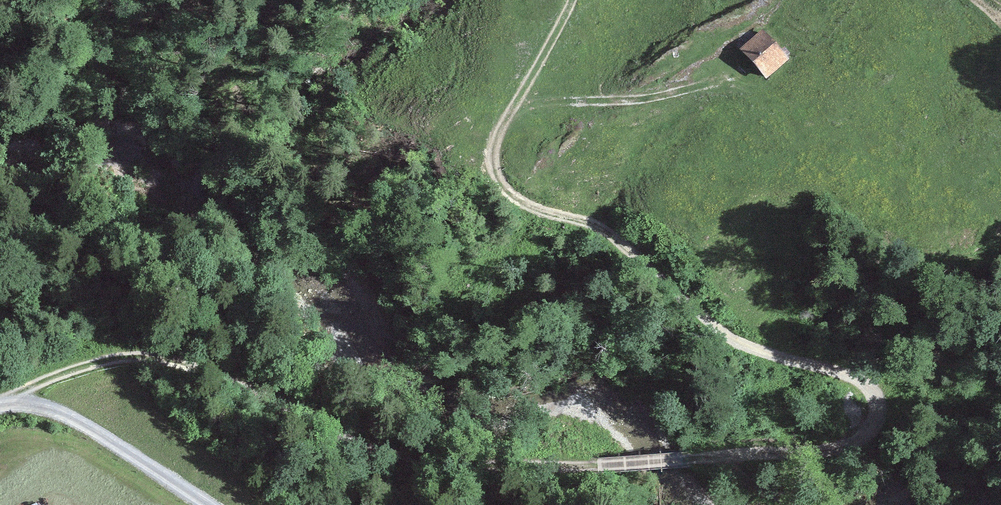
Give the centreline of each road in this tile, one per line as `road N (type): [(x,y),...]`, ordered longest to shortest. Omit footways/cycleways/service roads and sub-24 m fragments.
road 1 (track): [(7,405),(107,360),(145,355),(200,365),(362,449),(423,467),(492,476),(723,455),(824,455),(818,378),(453,213),(567,28),(574,0)]
road 2 (track): [(0,406),(57,415),(202,504)]

